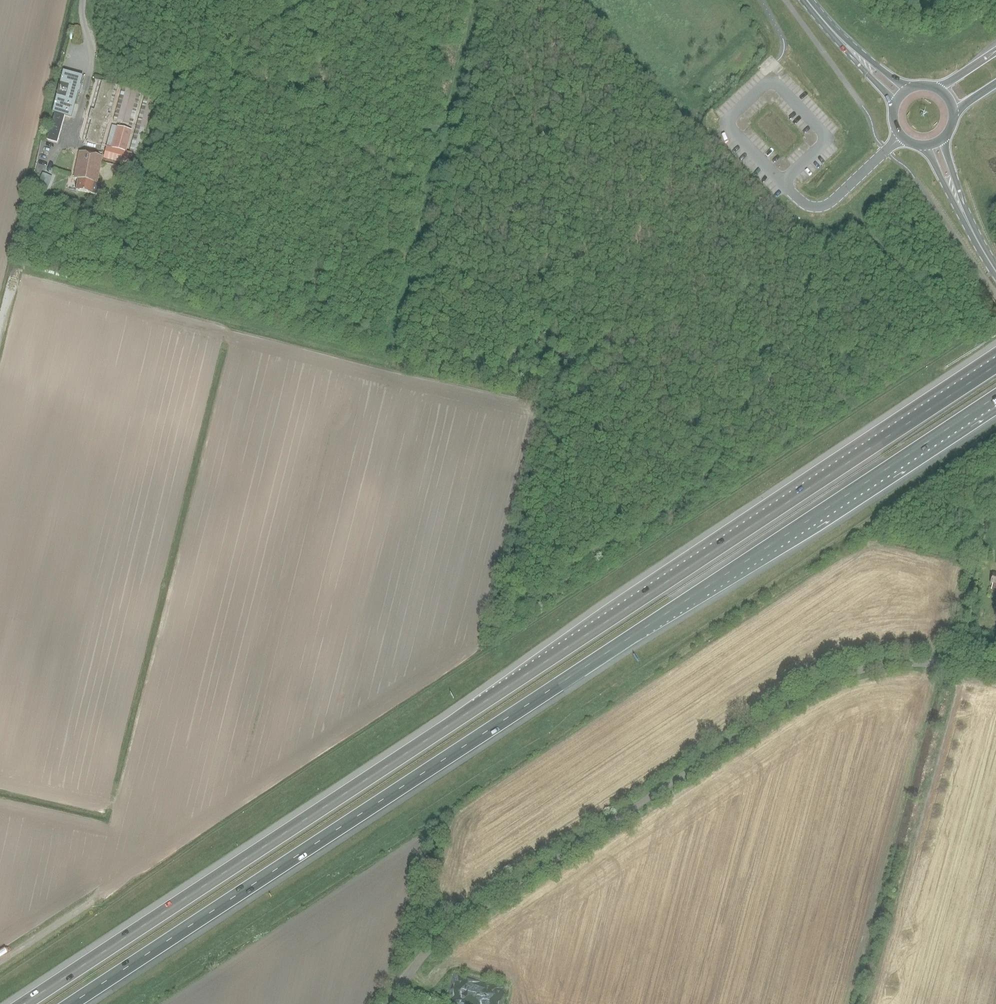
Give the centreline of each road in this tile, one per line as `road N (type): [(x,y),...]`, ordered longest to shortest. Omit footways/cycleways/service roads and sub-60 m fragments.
road 1 (motorway): [(995,366),(24,1003)]
road 2 (motorway): [(71,1003),(995,397)]
road 3 (unclassified): [(386,1003),(416,957),(812,684),(913,662),(995,668)]

